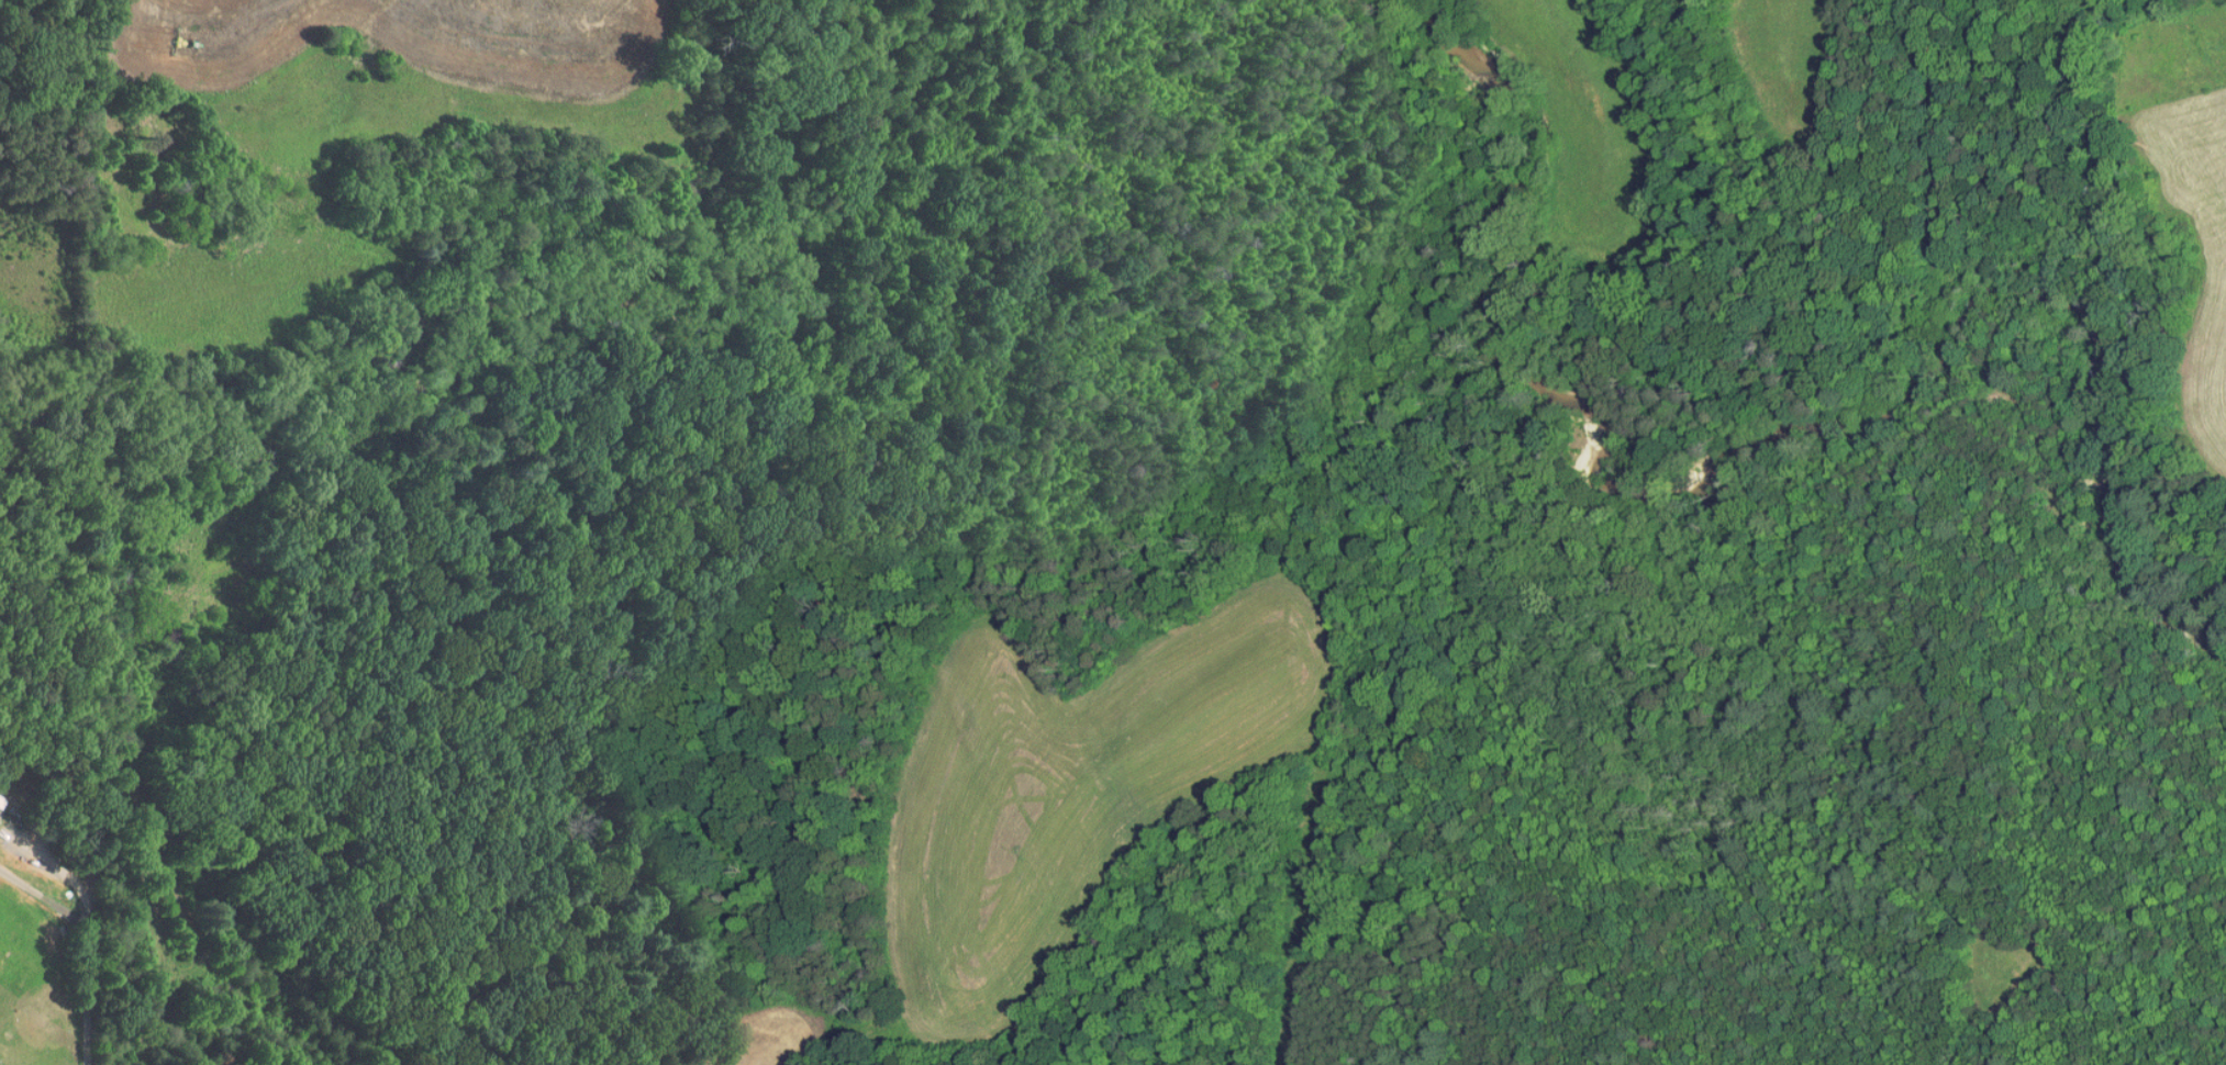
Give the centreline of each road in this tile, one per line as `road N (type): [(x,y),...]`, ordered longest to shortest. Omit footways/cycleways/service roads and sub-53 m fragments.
road 1 (residential): [(92,1064),(96,929),(0,859)]

